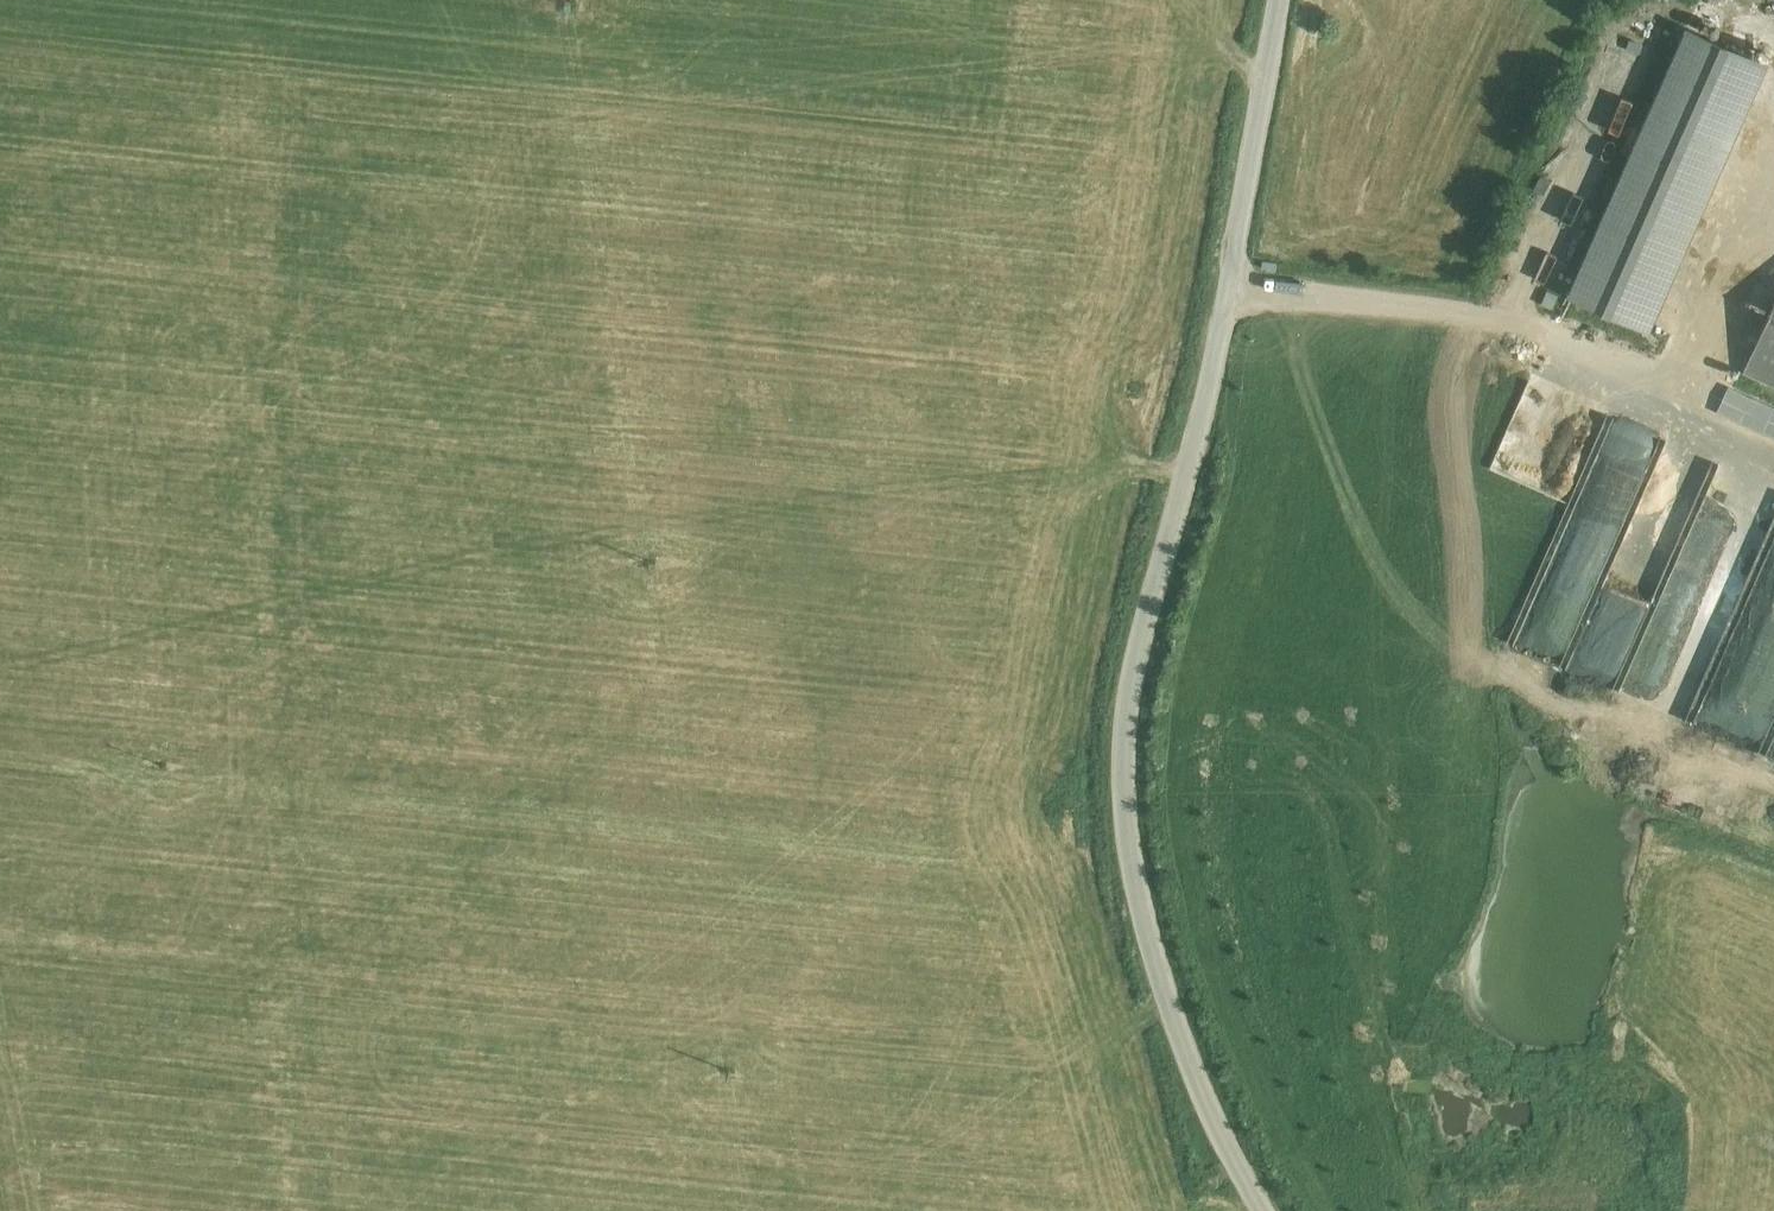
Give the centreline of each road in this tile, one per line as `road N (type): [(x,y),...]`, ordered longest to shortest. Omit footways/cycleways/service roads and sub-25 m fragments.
road 1 (unclassified): [(1256,1210),(1199,1118),(1136,885),(1124,737),(1230,287),(1283,0)]

